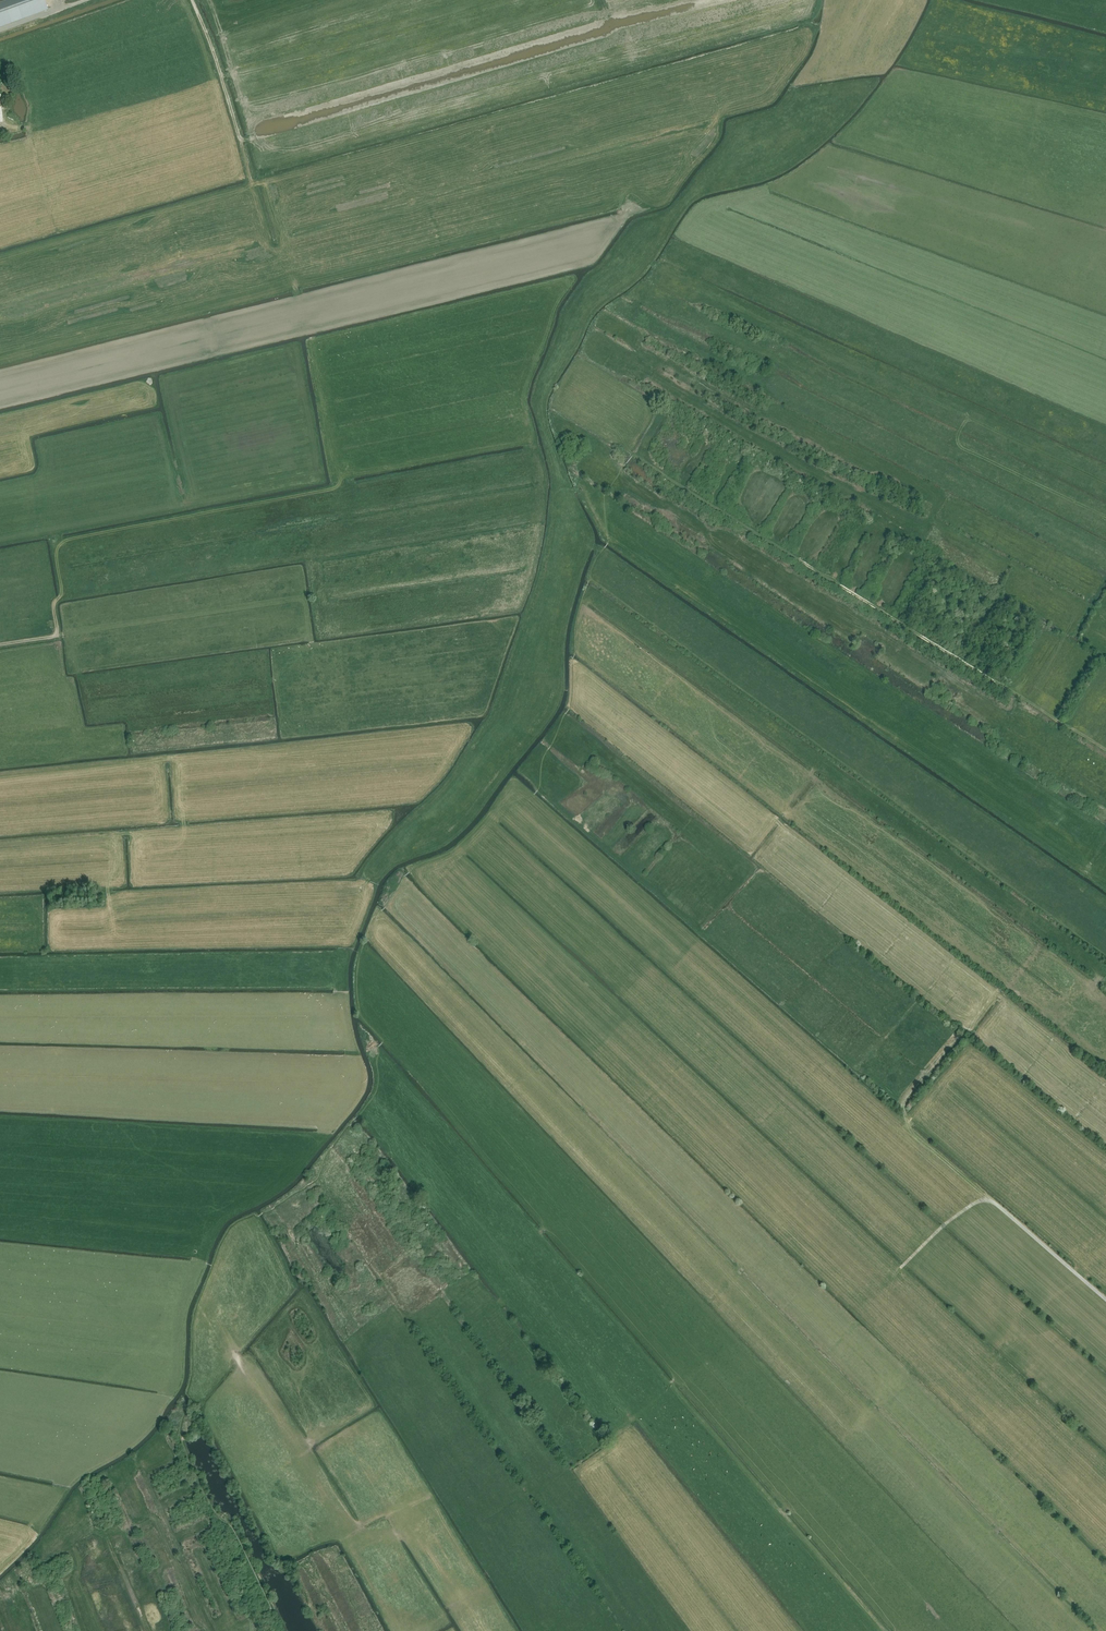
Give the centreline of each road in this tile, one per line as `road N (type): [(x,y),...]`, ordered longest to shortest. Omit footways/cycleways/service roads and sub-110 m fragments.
road 1 (track): [(634,455),(1105,752)]

